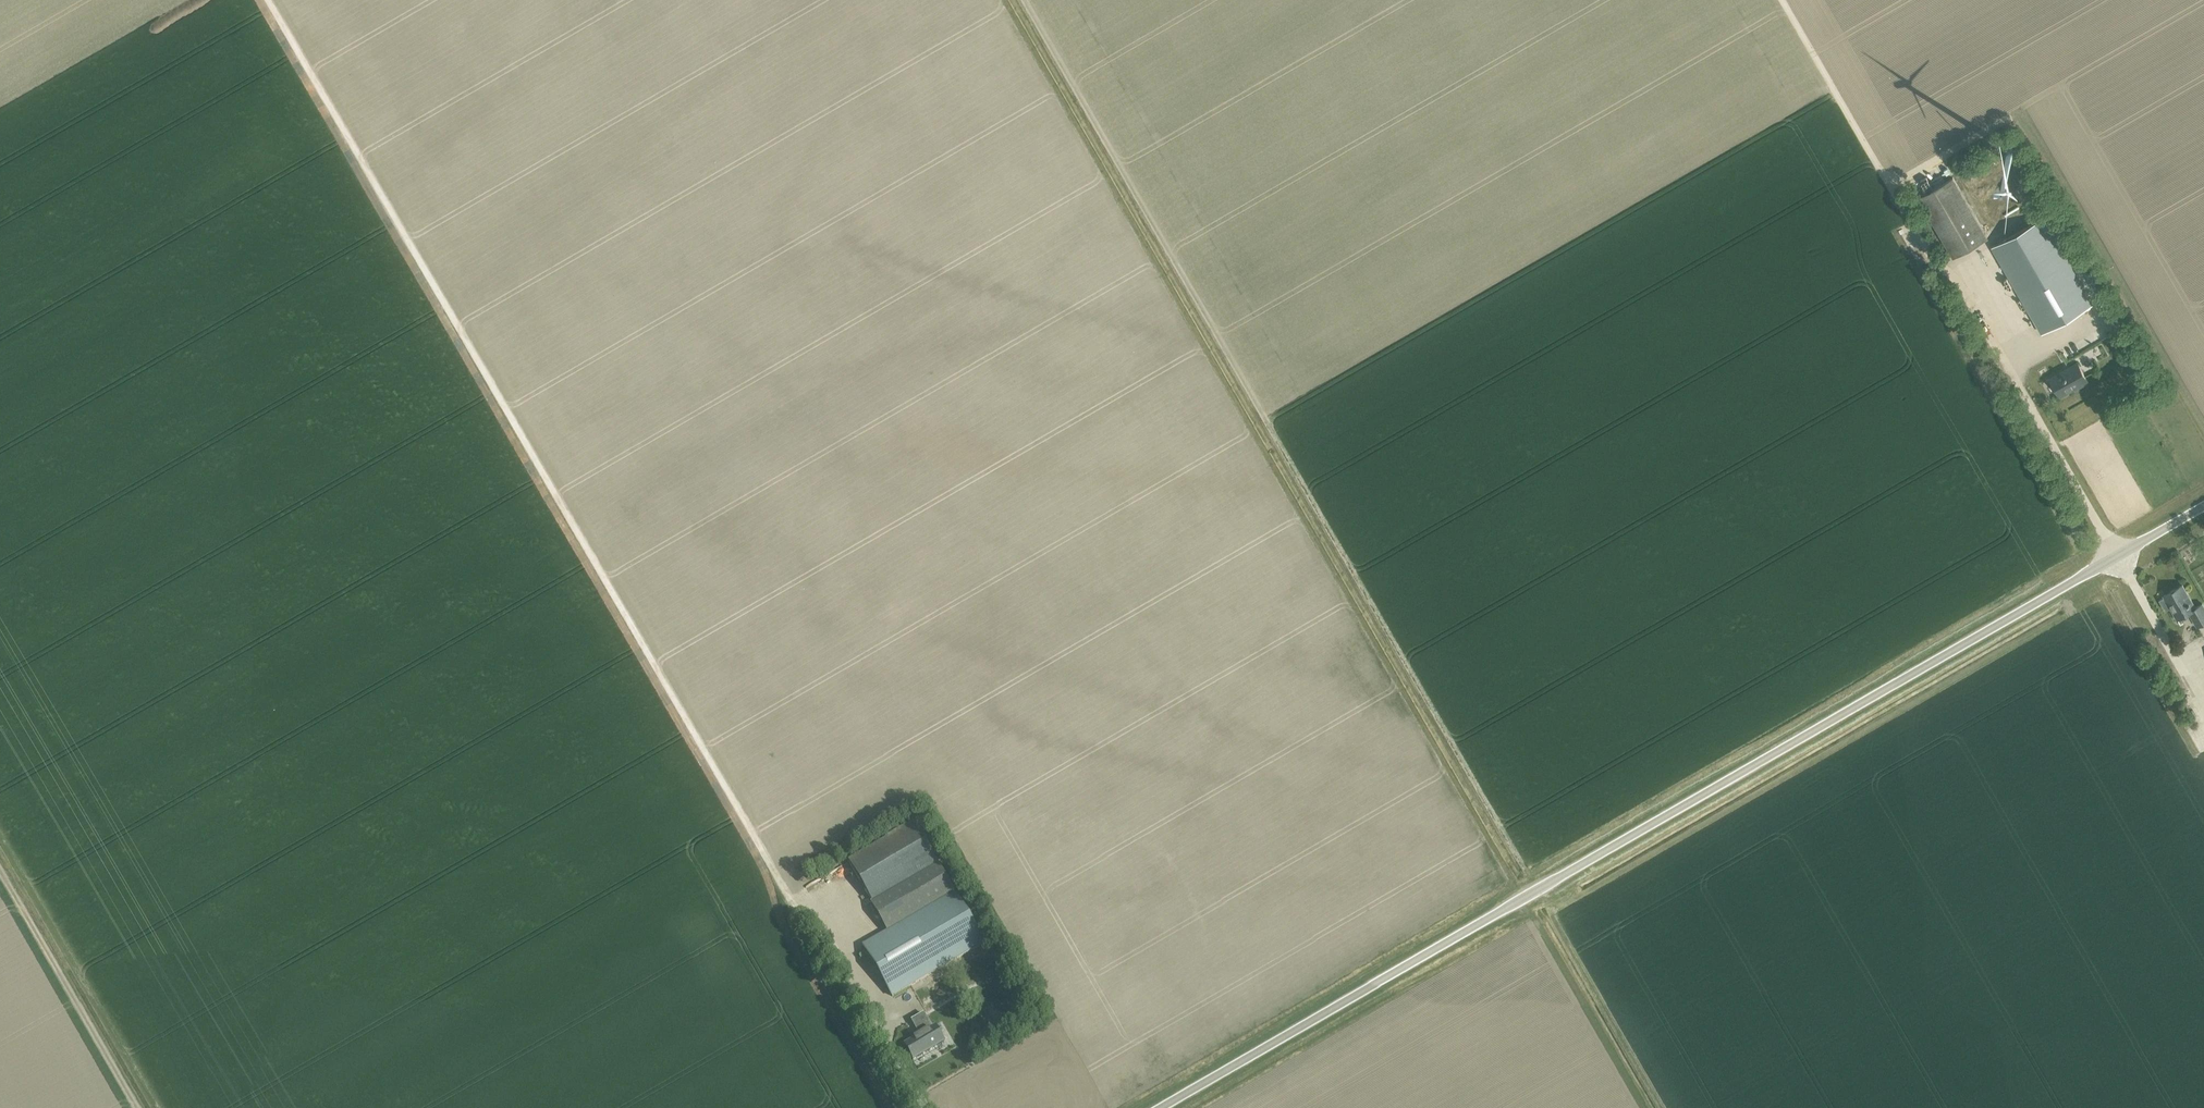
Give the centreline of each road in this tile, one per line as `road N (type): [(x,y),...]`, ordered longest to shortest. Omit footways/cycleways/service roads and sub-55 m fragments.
road 1 (unclassified): [(1159,1107),(2203,507)]

